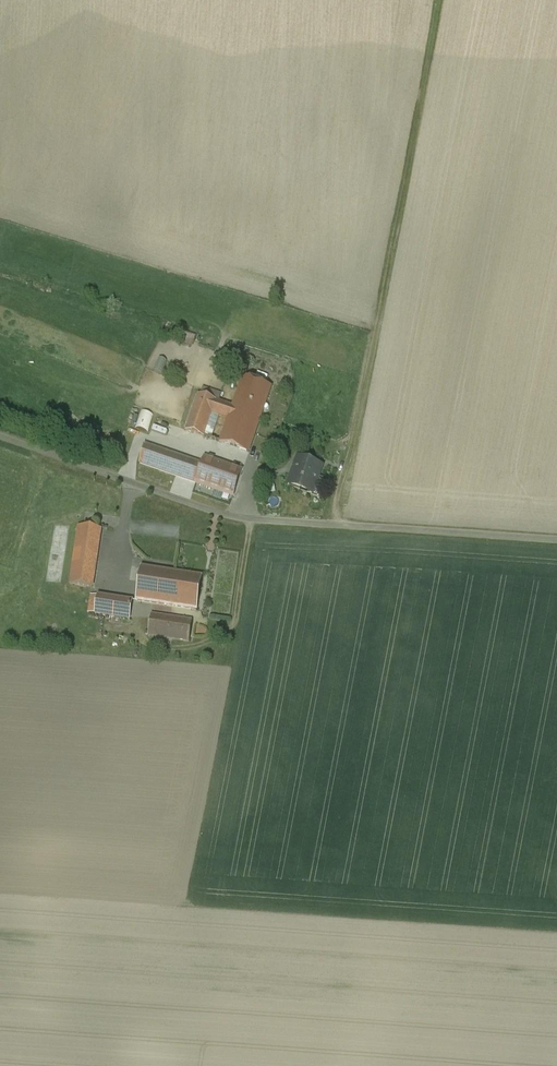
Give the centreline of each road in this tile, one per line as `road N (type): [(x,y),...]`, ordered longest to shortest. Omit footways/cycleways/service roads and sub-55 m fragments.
road 1 (unclassified): [(0,437),(228,516),(556,541)]
road 2 (track): [(331,525),(376,336),(438,0)]
road 3 (track): [(250,519),(230,629),(198,645),(158,646)]

